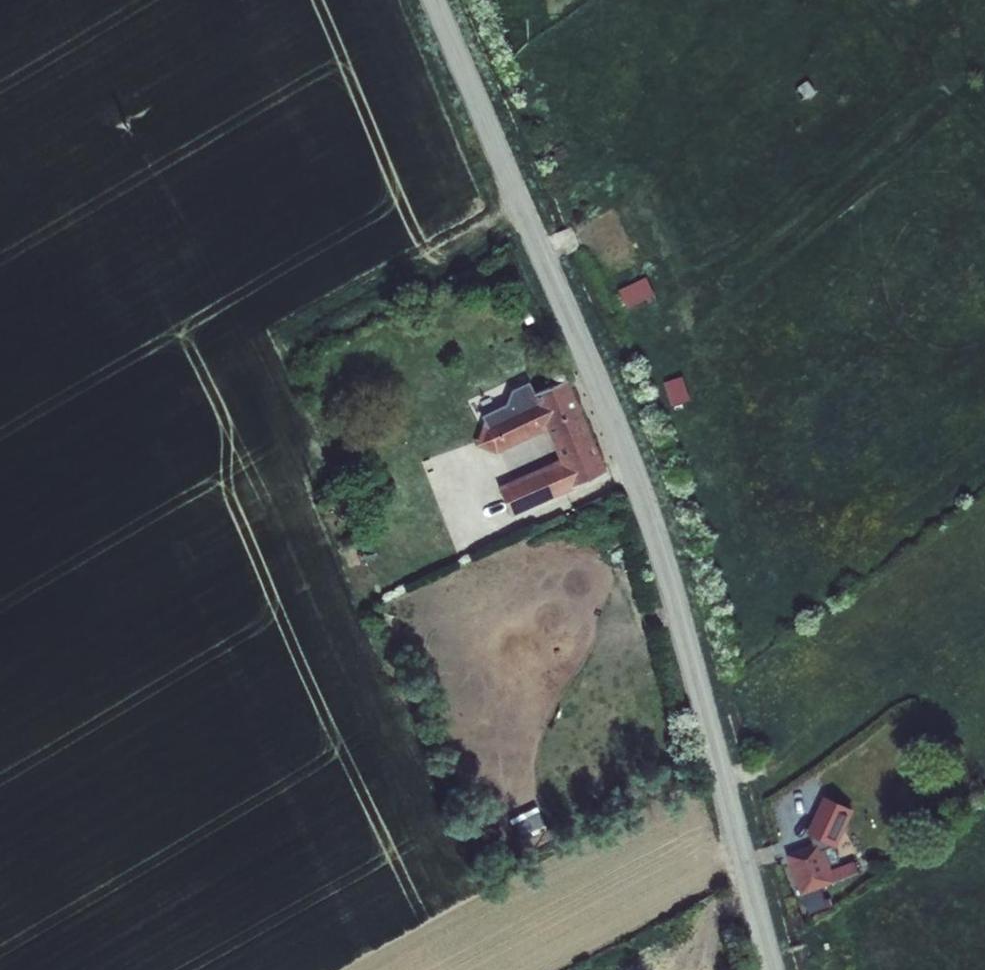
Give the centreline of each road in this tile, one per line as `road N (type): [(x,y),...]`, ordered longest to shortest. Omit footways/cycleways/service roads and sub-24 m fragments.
road 1 (tertiary): [(432,0),(636,475),(770,969)]

